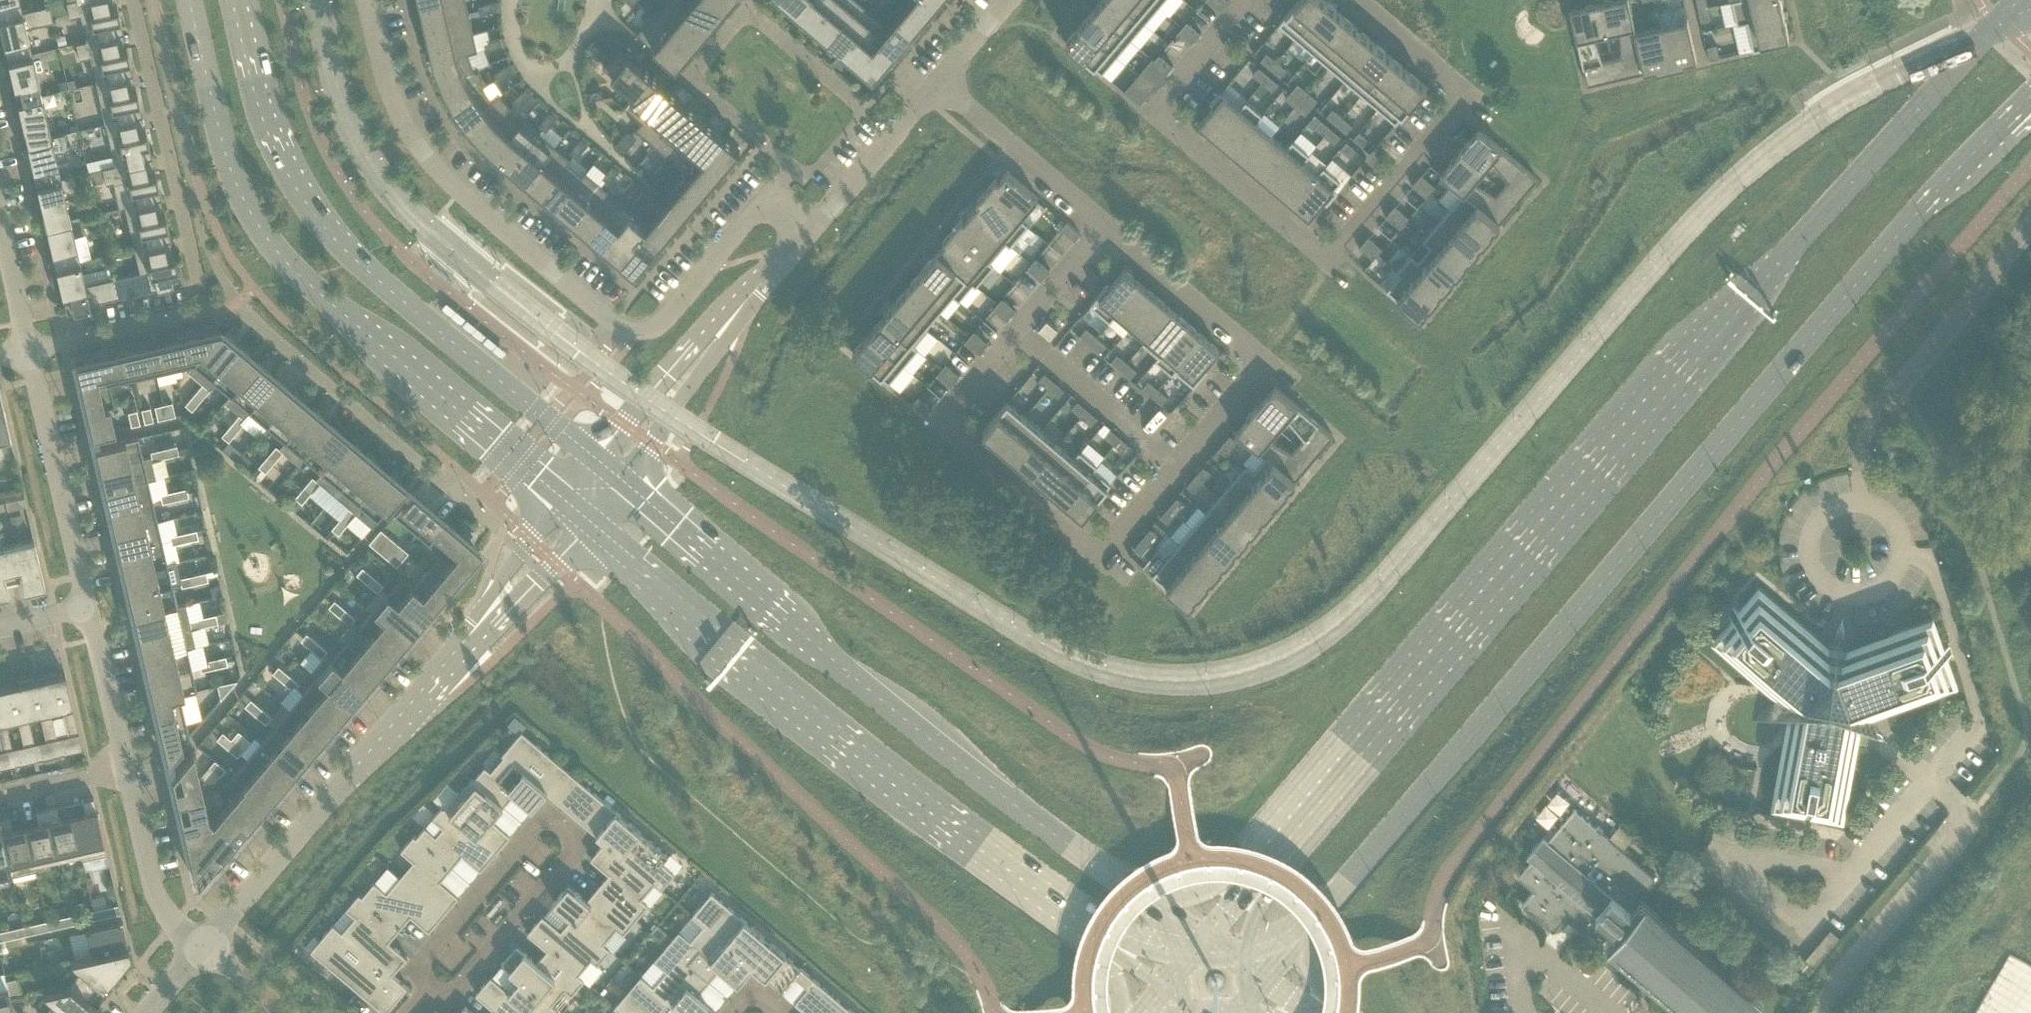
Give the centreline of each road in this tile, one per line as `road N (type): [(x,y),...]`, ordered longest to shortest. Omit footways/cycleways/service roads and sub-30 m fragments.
road 1 (secondary): [(2021,0),(1257,872)]
road 2 (secondary): [(1307,928),(2005,126)]
road 3 (residential): [(1106,226),(1264,358),(1108,548),(948,418),(1019,332)]
road 4 (residential): [(369,0),(404,130),(516,241),(635,334),(674,313),(768,201),(807,233)]
road 5 (secondary): [(1153,903),(974,776),(618,478)]
road 6 (secondary): [(584,518),(935,819),(1099,940)]
road 7 (secondary): [(191,0),(231,175),(270,244),(567,503)]
road 8 (secondary): [(600,463),(344,250),(303,197),(276,135),(244,0)]
road 9 (residential): [(1458,106),(1339,248),(1316,250),(1156,109),(1247,0)]
road 10 (residential): [(428,985),(414,973),(551,811),(582,837),(444,999)]
road 11 (residential): [(195,962),(480,624)]
road 12 (unclassified): [(134,0),(209,318)]
road 13 (unclassified): [(86,611),(25,357)]
road 14 (unclassified): [(1821,1012),(1967,831)]
road 15 (residential): [(938,83),(1106,226)]
road 16 (unclassified): [(2030,223),(1897,386)]
road 17 (unclassified): [(195,962),(145,851),(125,771)]
road 18 (residential): [(807,233),(938,83)]
road 19 (unclassified): [(25,357),(209,318)]
road 20 (residential): [(618,478),(720,350),(725,328)]
road 21 (residential): [(725,328),(704,339),(600,463)]
road 22 (unclassified): [(125,771),(86,611)]
road 23 (residential): [(1359,0),(1452,78),(1458,106)]
road 24 (residential): [(480,624),(521,595),(584,518)]
road 25 (residential): [(567,503),(507,575),(480,624)]
road 26 (residential): [(1019,332),(1106,226)]
road 27 (unclassified): [(0,800),(125,771)]
road 28 (unclassified): [(25,357),(0,234)]

